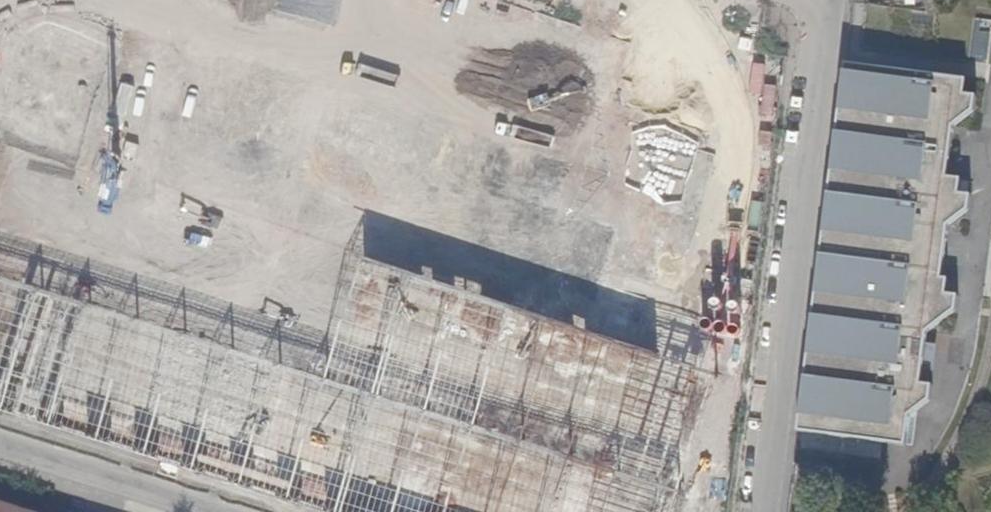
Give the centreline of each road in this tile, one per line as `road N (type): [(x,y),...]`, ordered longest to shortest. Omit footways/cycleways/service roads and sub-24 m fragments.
road 1 (unclassified): [(764,511),(827,0)]
road 2 (unclassified): [(0,454),(183,511)]

